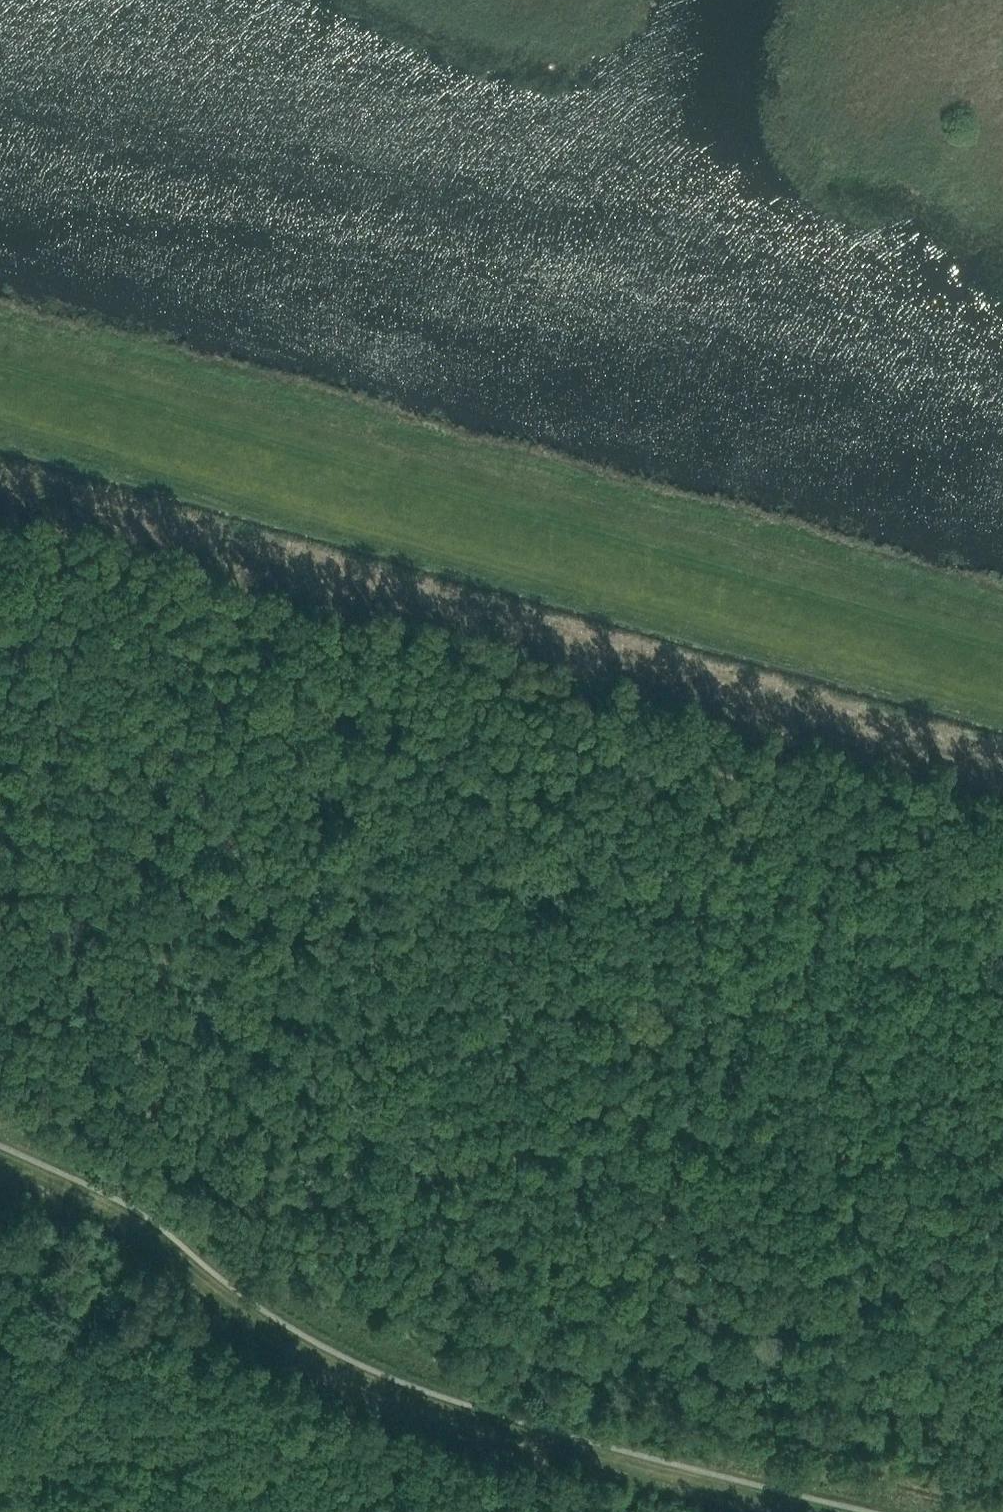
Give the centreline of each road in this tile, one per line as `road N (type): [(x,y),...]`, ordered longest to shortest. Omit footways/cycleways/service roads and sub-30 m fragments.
road 1 (track): [(1002,649),(0,367)]
road 2 (track): [(0,1161),(140,1229),(263,1325),(366,1380),(521,1434),(812,1511)]

